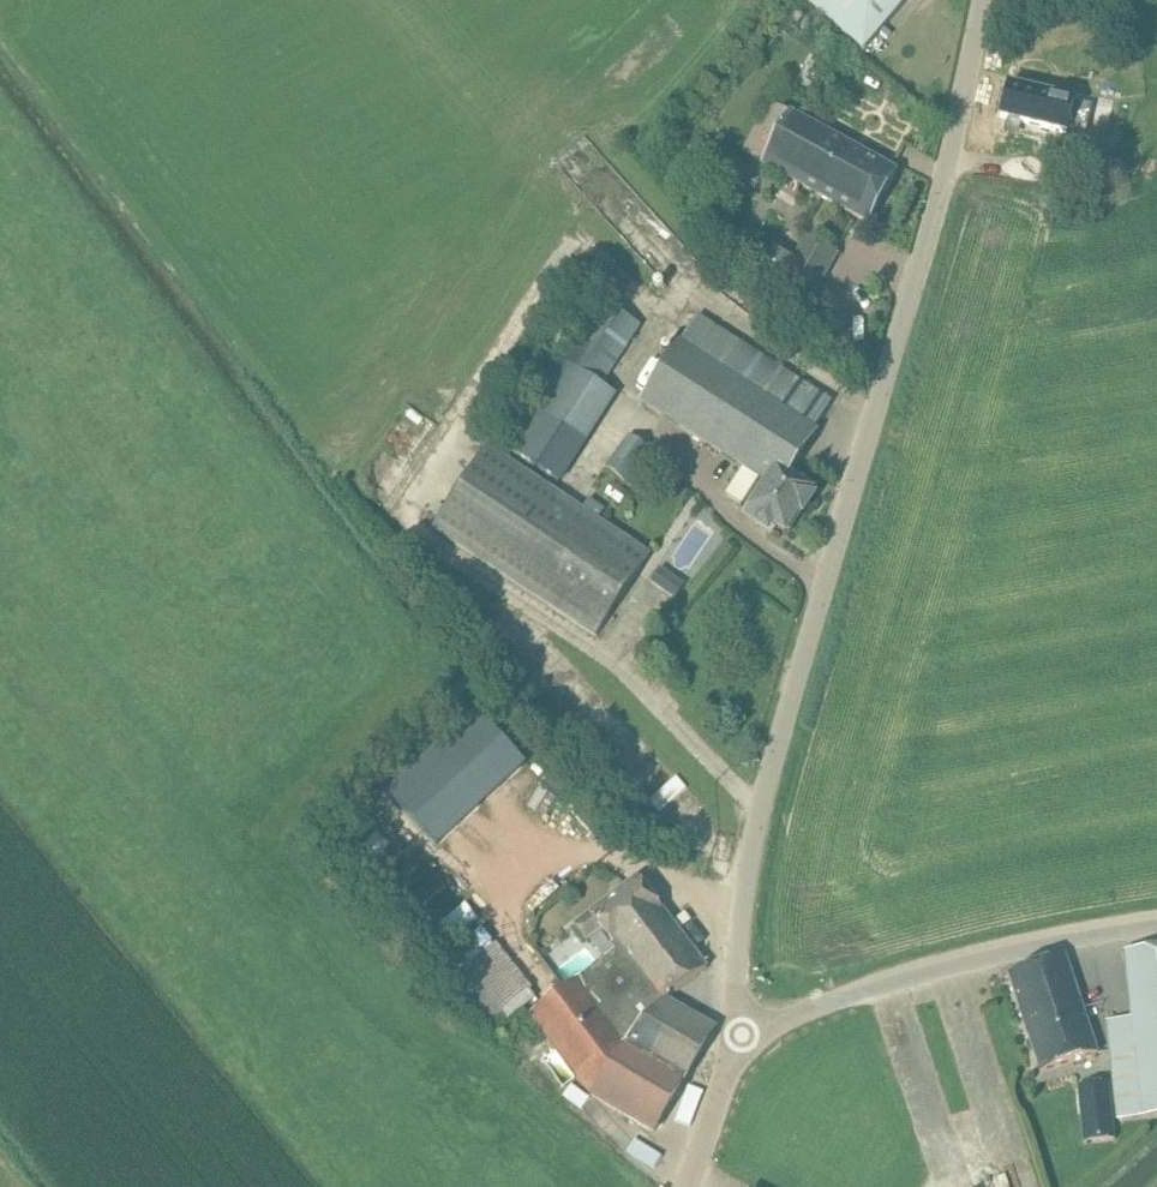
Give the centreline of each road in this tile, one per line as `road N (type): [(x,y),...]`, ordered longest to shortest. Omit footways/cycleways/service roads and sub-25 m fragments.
road 1 (tertiary): [(736,1035),(732,975),(762,798),(901,330),(979,0)]
road 2 (unclassified): [(736,1035),(943,968),(1156,926)]
road 3 (tertiary): [(687,1186),(736,1035)]

